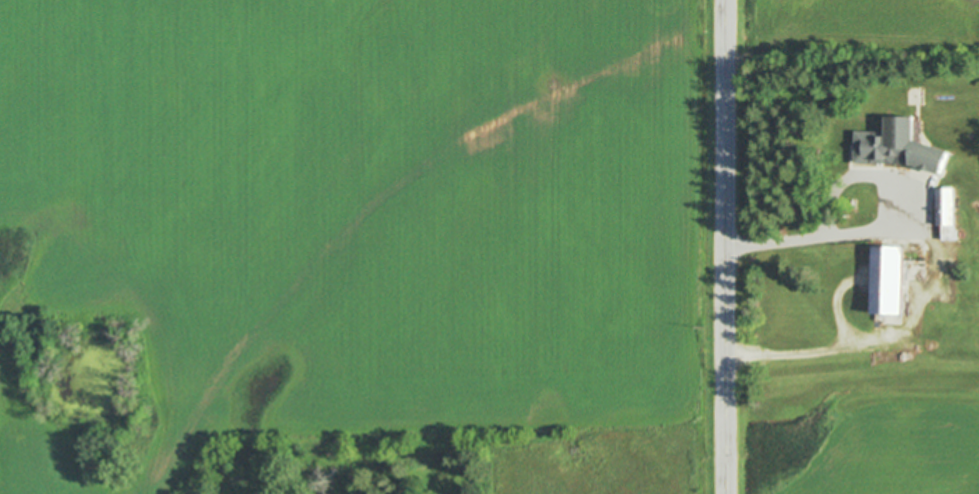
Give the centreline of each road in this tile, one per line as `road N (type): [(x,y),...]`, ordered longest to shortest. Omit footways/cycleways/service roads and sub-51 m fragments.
road 1 (tertiary): [(726,0),(727,493)]

